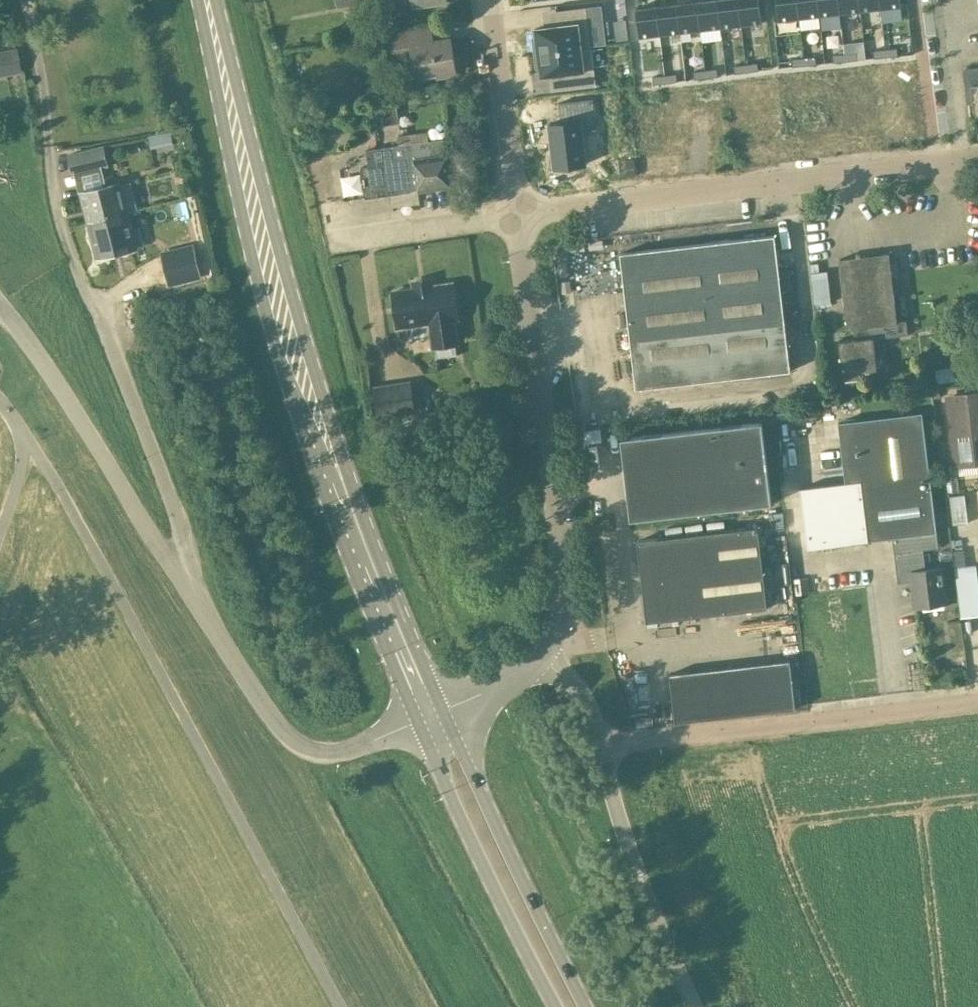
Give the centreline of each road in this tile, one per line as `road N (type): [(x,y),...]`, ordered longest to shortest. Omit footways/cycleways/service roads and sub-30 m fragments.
road 1 (secondary): [(431,715),(303,379),(208,0)]
road 2 (unclassified): [(187,569),(181,525),(68,252),(49,146)]
road 3 (unclassified): [(521,213),(938,161)]
road 4 (unclassified): [(601,745),(977,701)]
road 5 (unclassified): [(546,653),(561,615),(566,553),(531,291)]
road 6 (unclassified): [(431,715),(340,753),(297,744),(219,636),(187,569)]
road 7 (unclassified): [(187,569),(154,541),(84,421),(0,305)]
road 8 (secondary): [(574,1006),(431,715)]
road 9 (unclassified): [(694,1006),(623,833),(601,745)]
road 10 (residential): [(521,213),(494,0)]
road 11 (residential): [(330,242),(521,213)]
road 12 (residential): [(938,161),(918,0)]
road 13 (unclassified): [(0,534),(28,438),(0,401)]
road 14 (unclassified): [(431,715),(546,653)]

